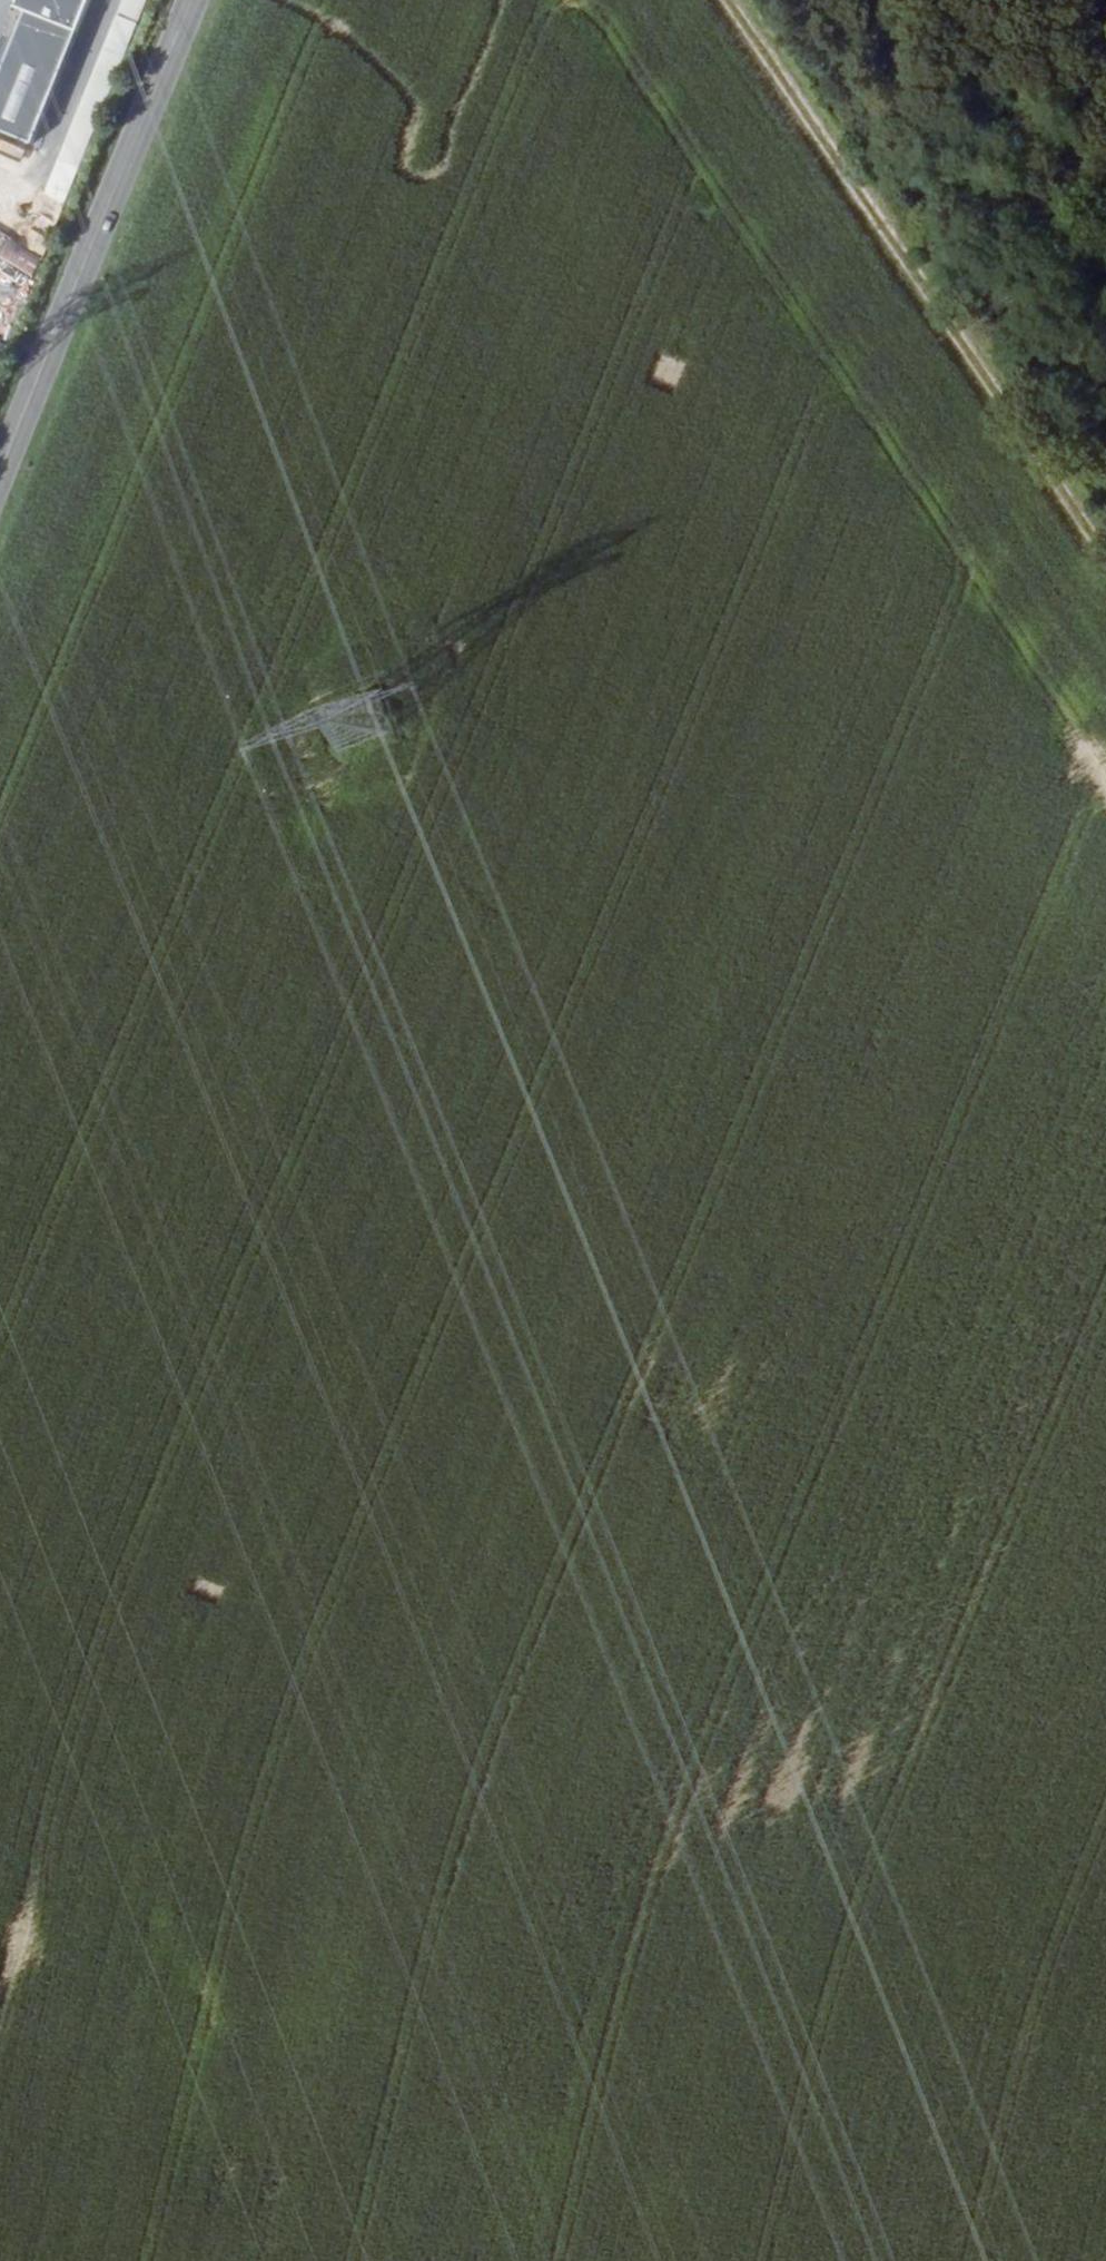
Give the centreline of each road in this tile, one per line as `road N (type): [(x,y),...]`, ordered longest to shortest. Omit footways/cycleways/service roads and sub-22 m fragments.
road 1 (track): [(718,0),(1105,550)]
road 2 (tertiary): [(0,472),(193,0)]

